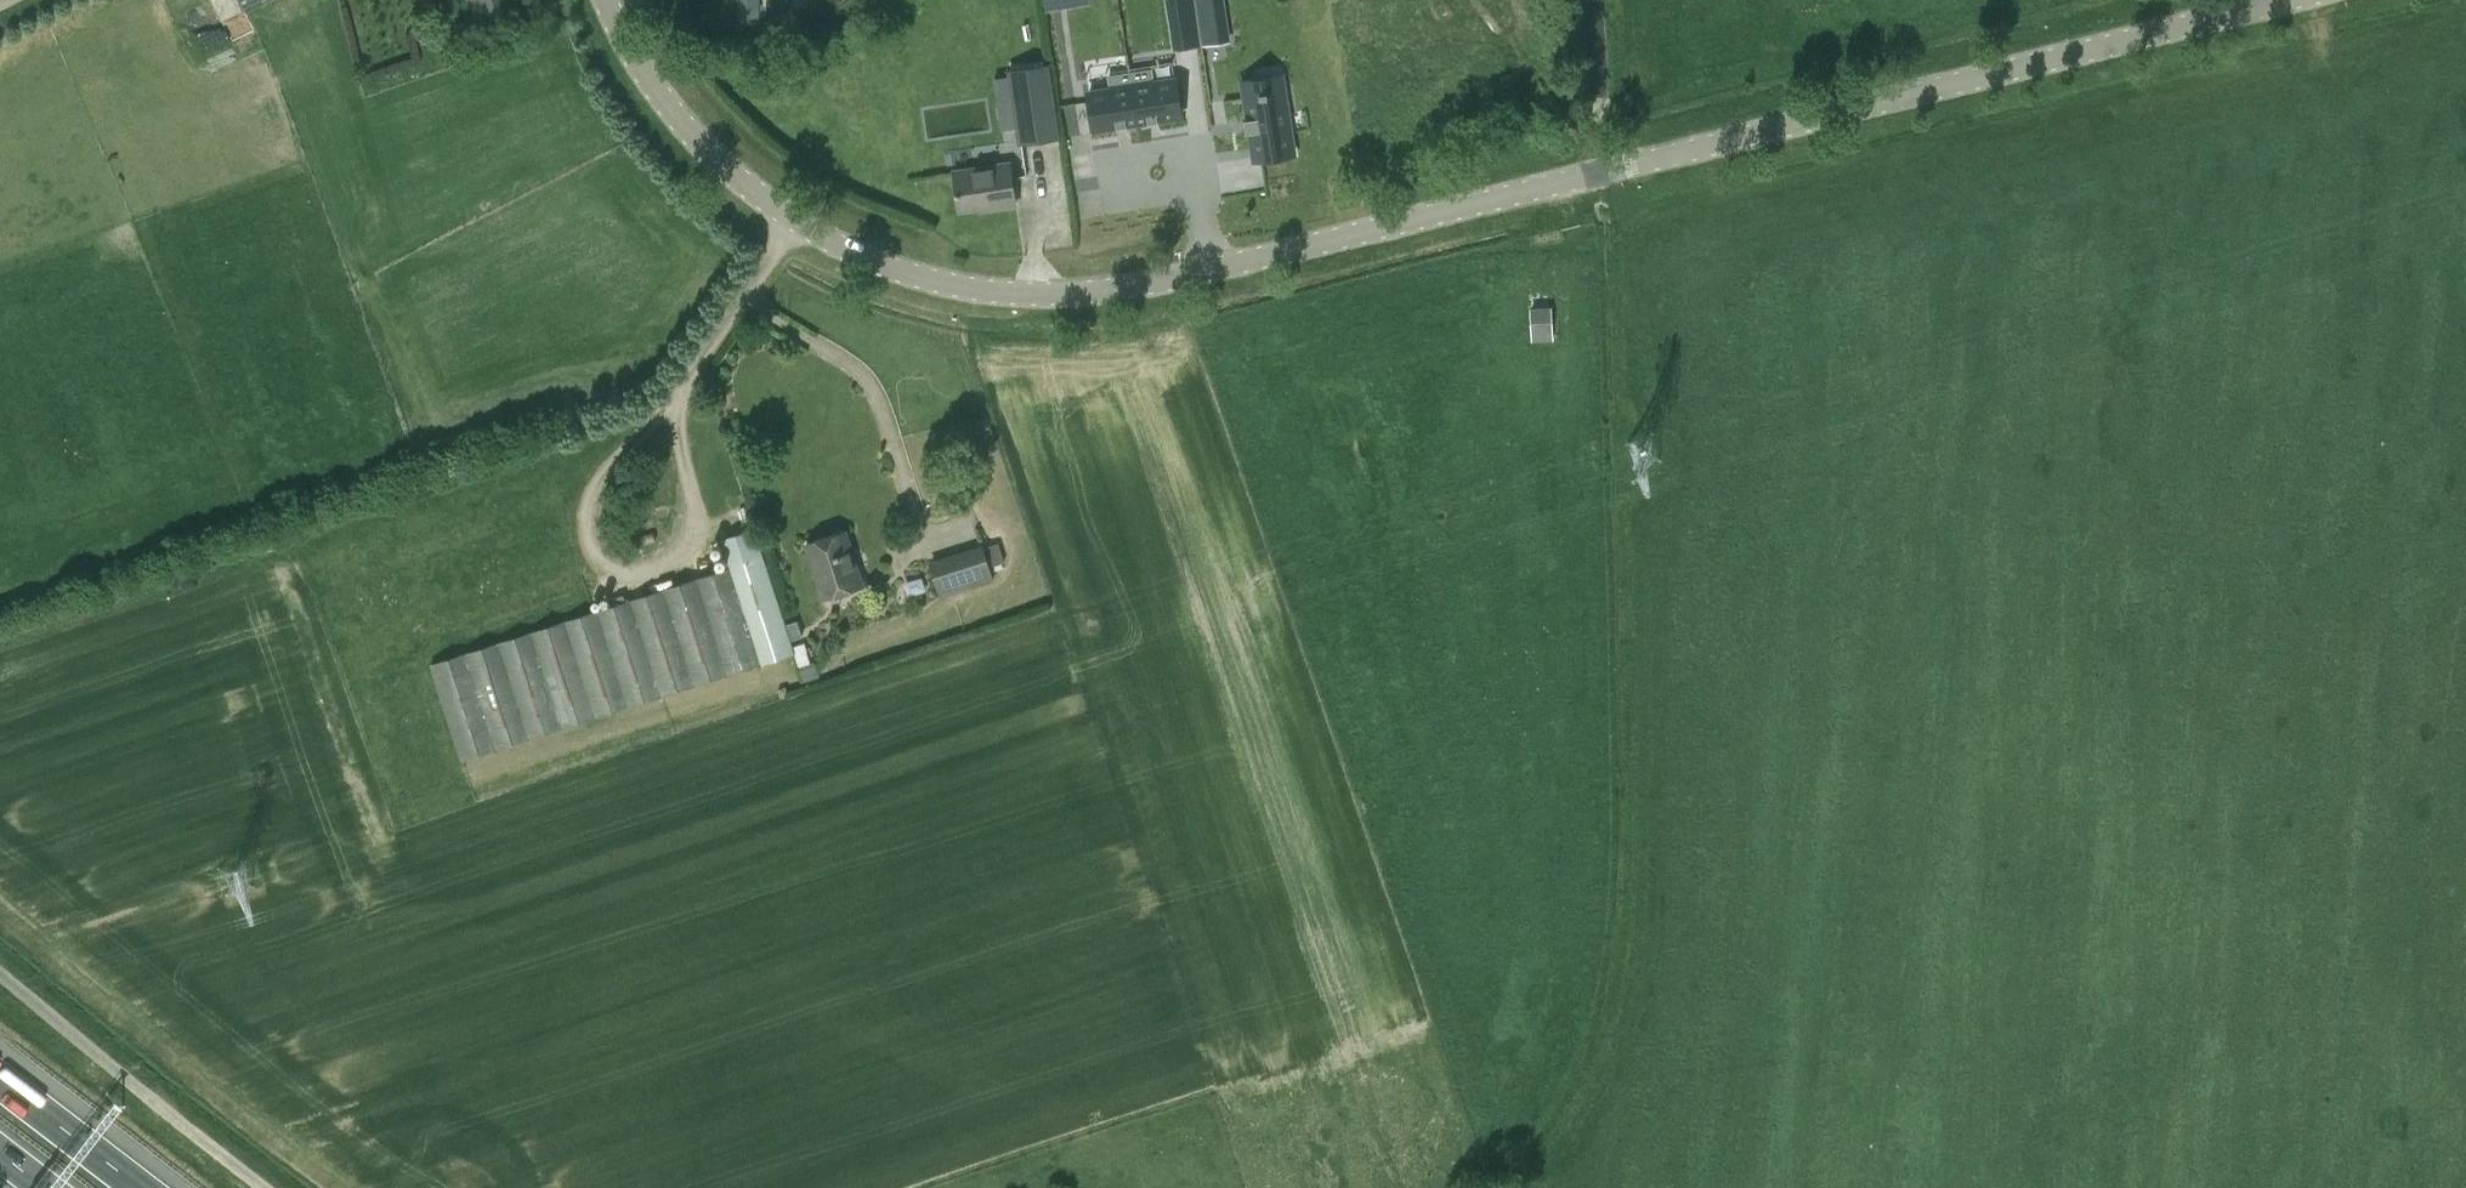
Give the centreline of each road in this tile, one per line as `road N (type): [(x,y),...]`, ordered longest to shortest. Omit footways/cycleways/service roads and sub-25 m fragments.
road 1 (unclassified): [(2295,0),(1204,276),(1111,292),(1011,293),(923,279),(808,230),(712,151),(646,72),(605,0)]
road 2 (unclassified): [(268,1187),(0,971)]
road 3 (track): [(0,636),(286,539)]
road 4 (motorway): [(141,1187),(0,1080)]

